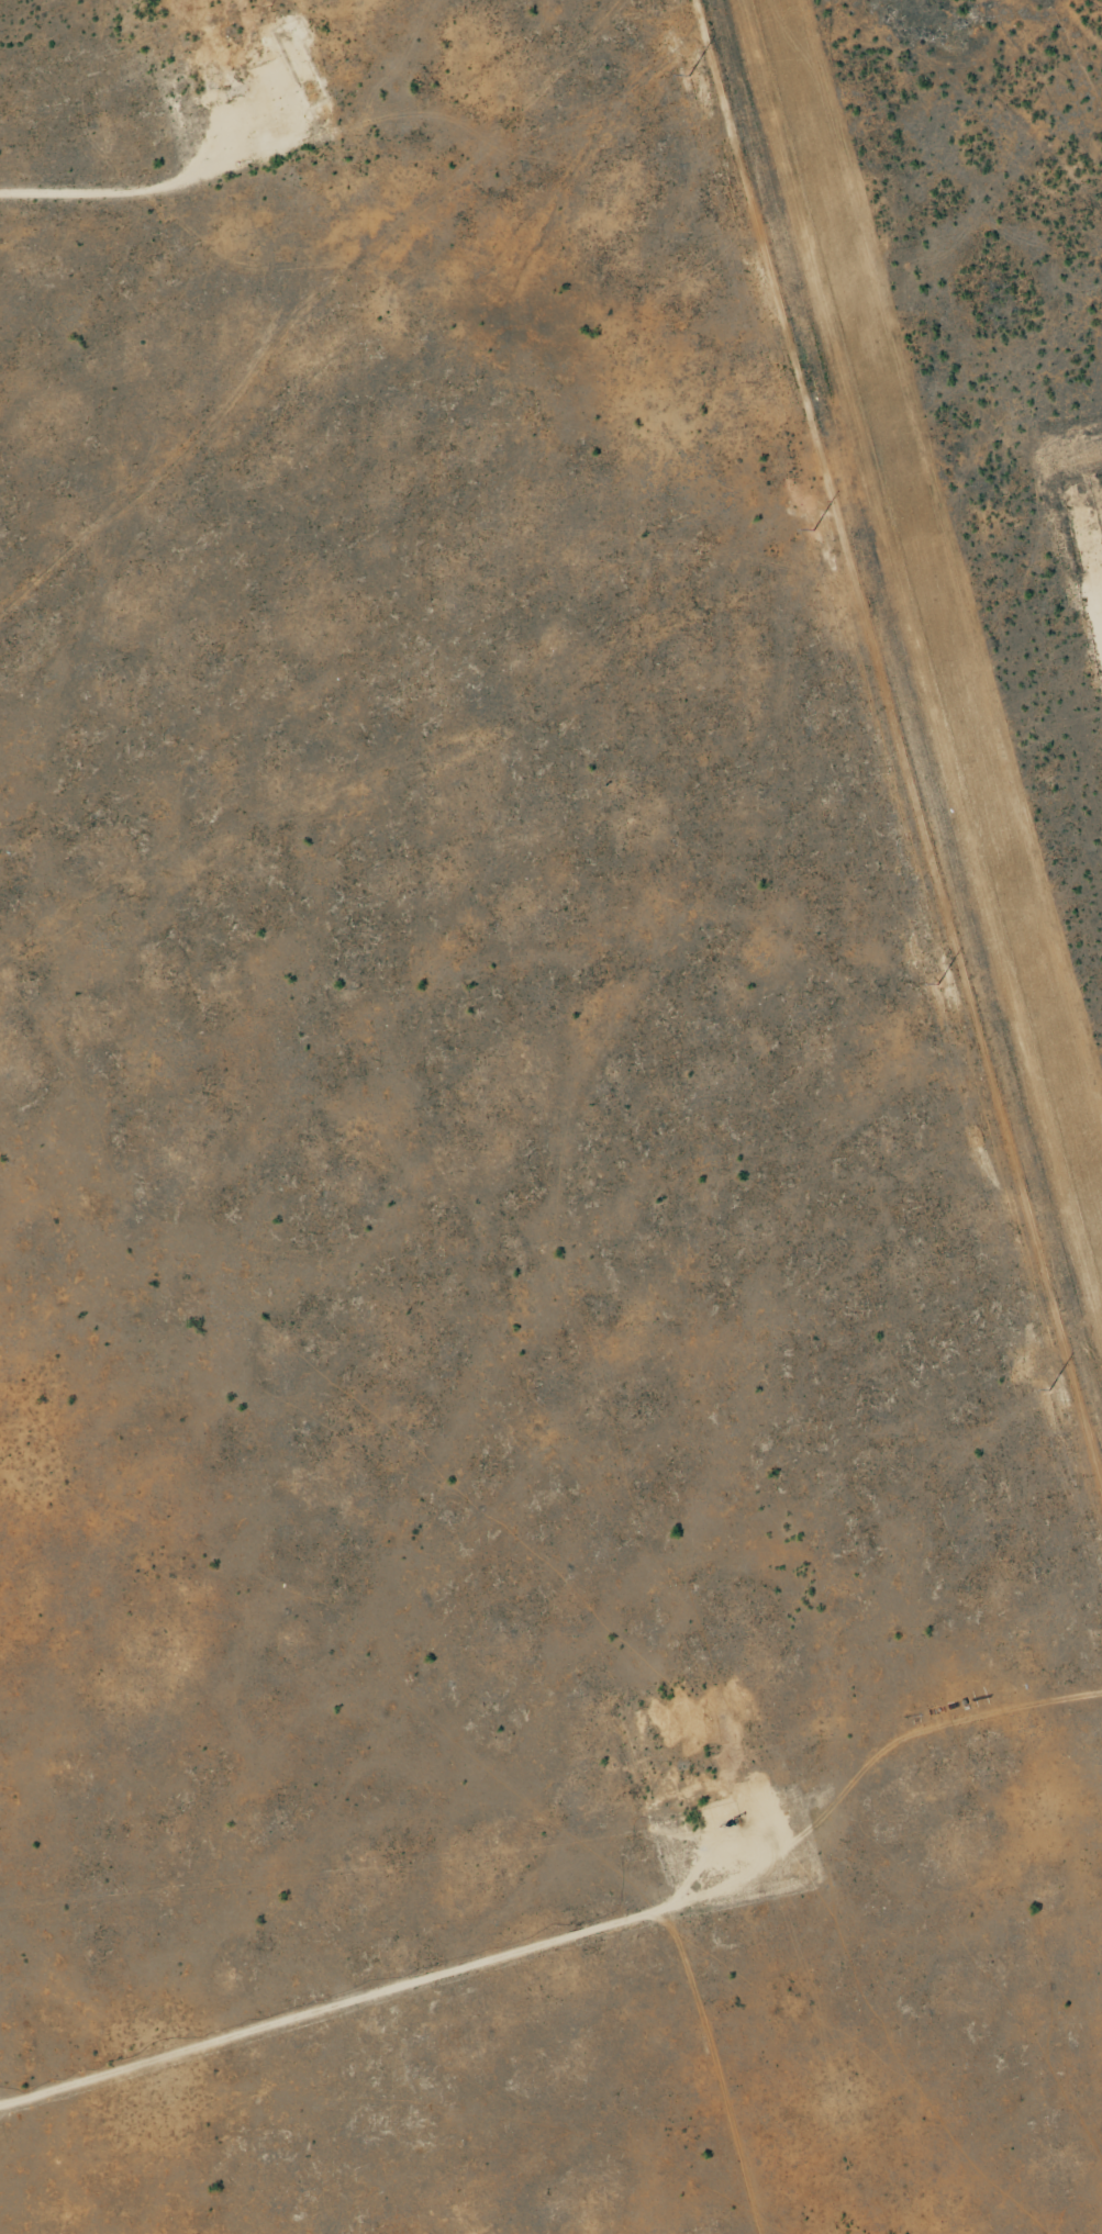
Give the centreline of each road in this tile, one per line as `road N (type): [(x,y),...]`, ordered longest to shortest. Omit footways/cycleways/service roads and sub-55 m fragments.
road 1 (track): [(1101,211),(1028,121),(901,0)]

